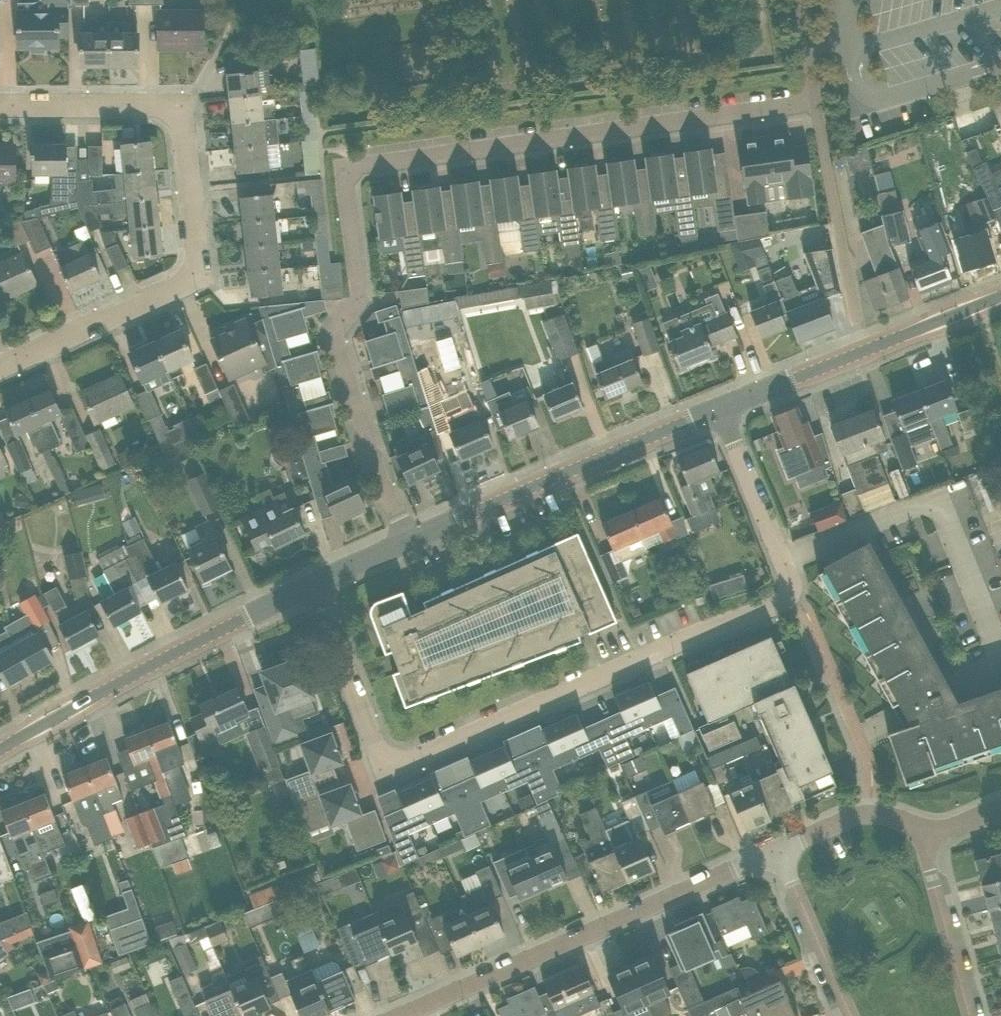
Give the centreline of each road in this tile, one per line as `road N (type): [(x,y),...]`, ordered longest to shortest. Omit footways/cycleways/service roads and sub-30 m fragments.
road 1 (residential): [(816,103),(361,164),(349,174),(360,293),(334,334),(406,539)]
road 2 (residential): [(312,579),(373,743),(390,762),(787,596)]
road 3 (residential): [(0,365),(181,283),(197,263),(180,120),(170,109),(0,104)]
road 4 (residential): [(396,1015),(779,847)]
road 5 (residential): [(0,746),(155,652),(312,579)]
road 6 (residential): [(406,539),(726,407)]
road 7 (residential): [(860,349),(816,103)]
road 8 (residential): [(867,814),(871,770),(808,613),(787,596)]
road 9 (residential): [(787,596),(790,576),(726,407)]
road 10 (residential): [(929,830),(928,856),(972,1015)]
road 11 (residential): [(852,1015),(779,847)]
road 12 (residential): [(860,349),(1000,292)]
road 13 (residential): [(726,407),(860,349)]

